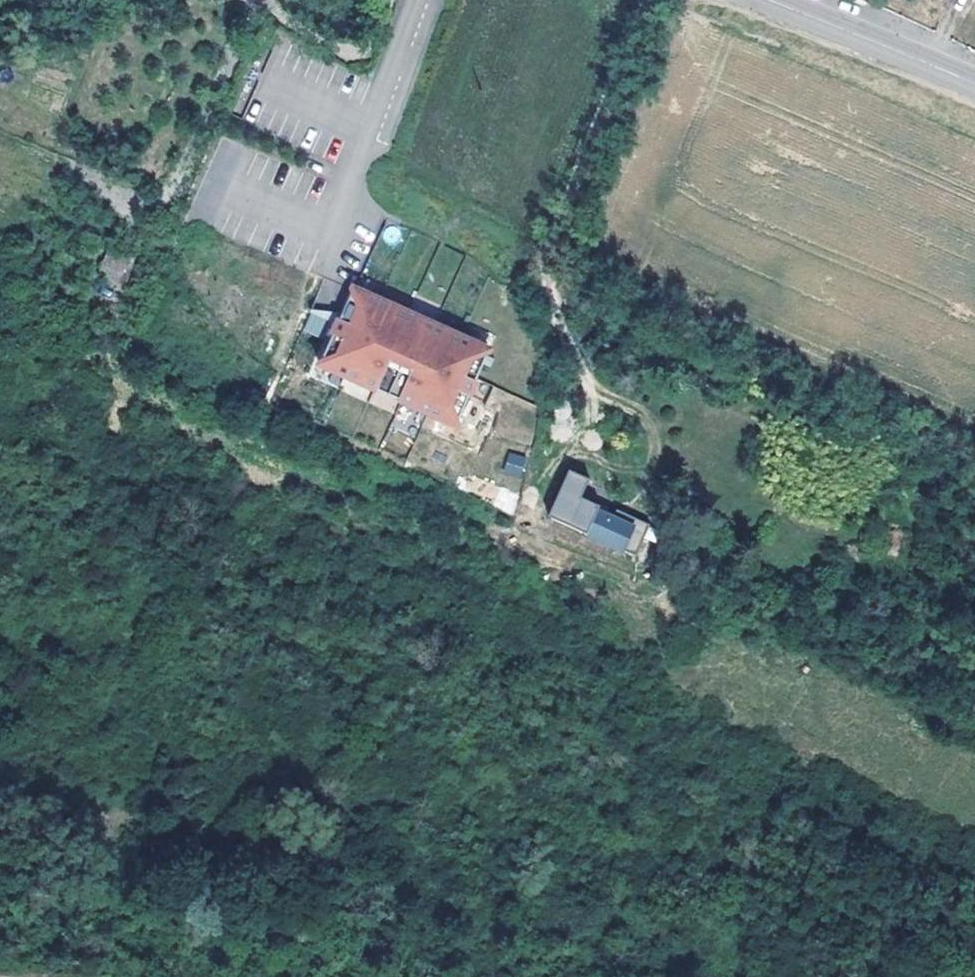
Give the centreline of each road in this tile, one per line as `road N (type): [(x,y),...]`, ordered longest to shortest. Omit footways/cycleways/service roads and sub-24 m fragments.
road 1 (tertiary): [(766,0),(974,84)]
road 2 (residential): [(418,0),(370,130)]

